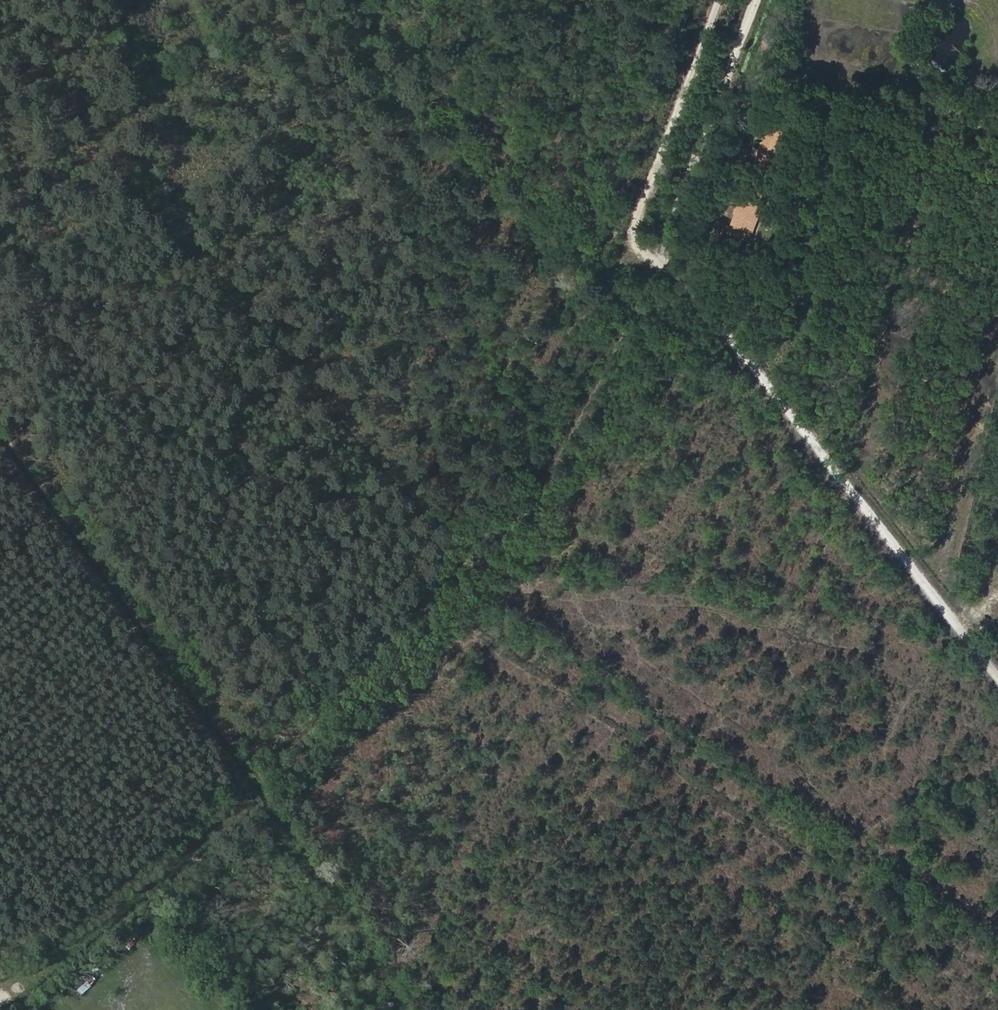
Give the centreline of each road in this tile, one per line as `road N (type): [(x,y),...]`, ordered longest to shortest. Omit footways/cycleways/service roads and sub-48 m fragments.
road 1 (track): [(997,676),(663,257),(754,0)]
road 2 (track): [(710,0),(632,230),(637,247),(663,257)]

